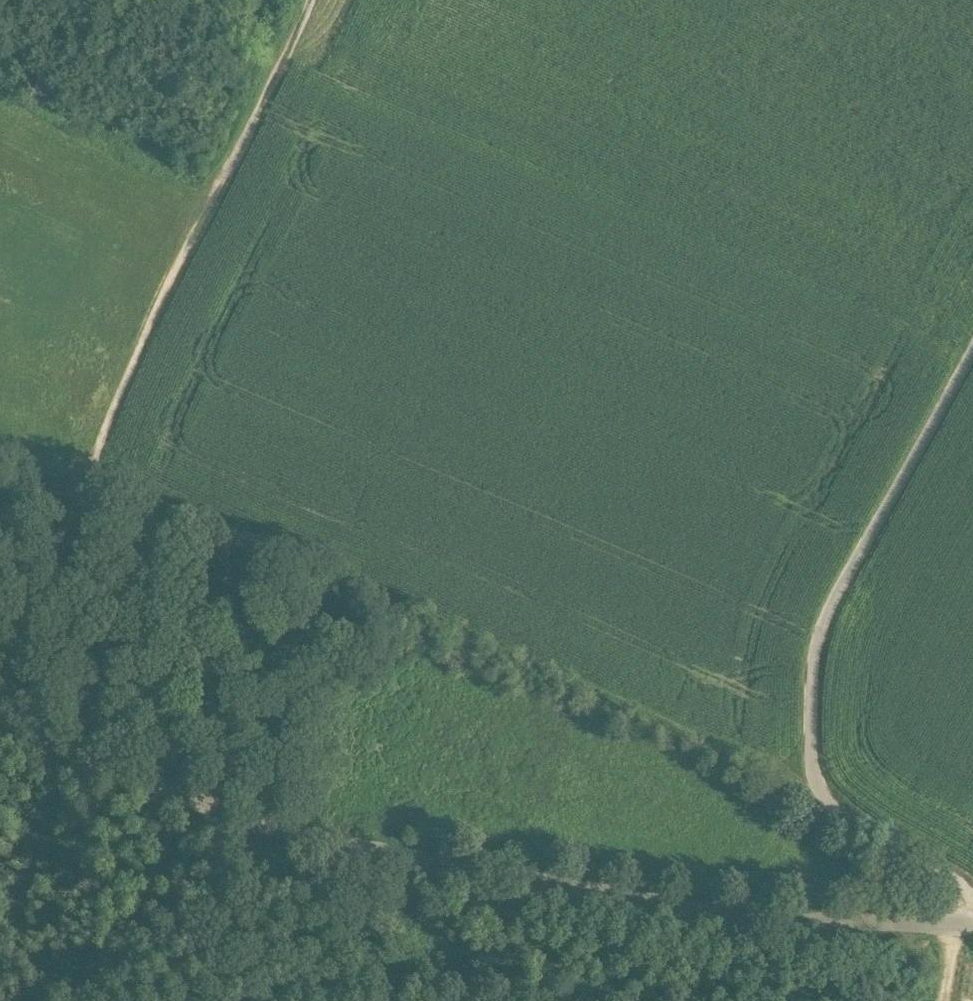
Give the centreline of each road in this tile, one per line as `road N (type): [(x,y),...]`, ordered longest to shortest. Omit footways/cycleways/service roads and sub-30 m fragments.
road 1 (unclassified): [(972,925),(785,920),(660,904),(344,844),(220,810),(0,715)]
road 2 (track): [(294,0),(83,486)]
road 3 (track): [(814,782),(825,620),(972,357)]
road 4 (track): [(83,486),(0,684)]
road 5 (track): [(968,892),(831,807),(814,782)]

